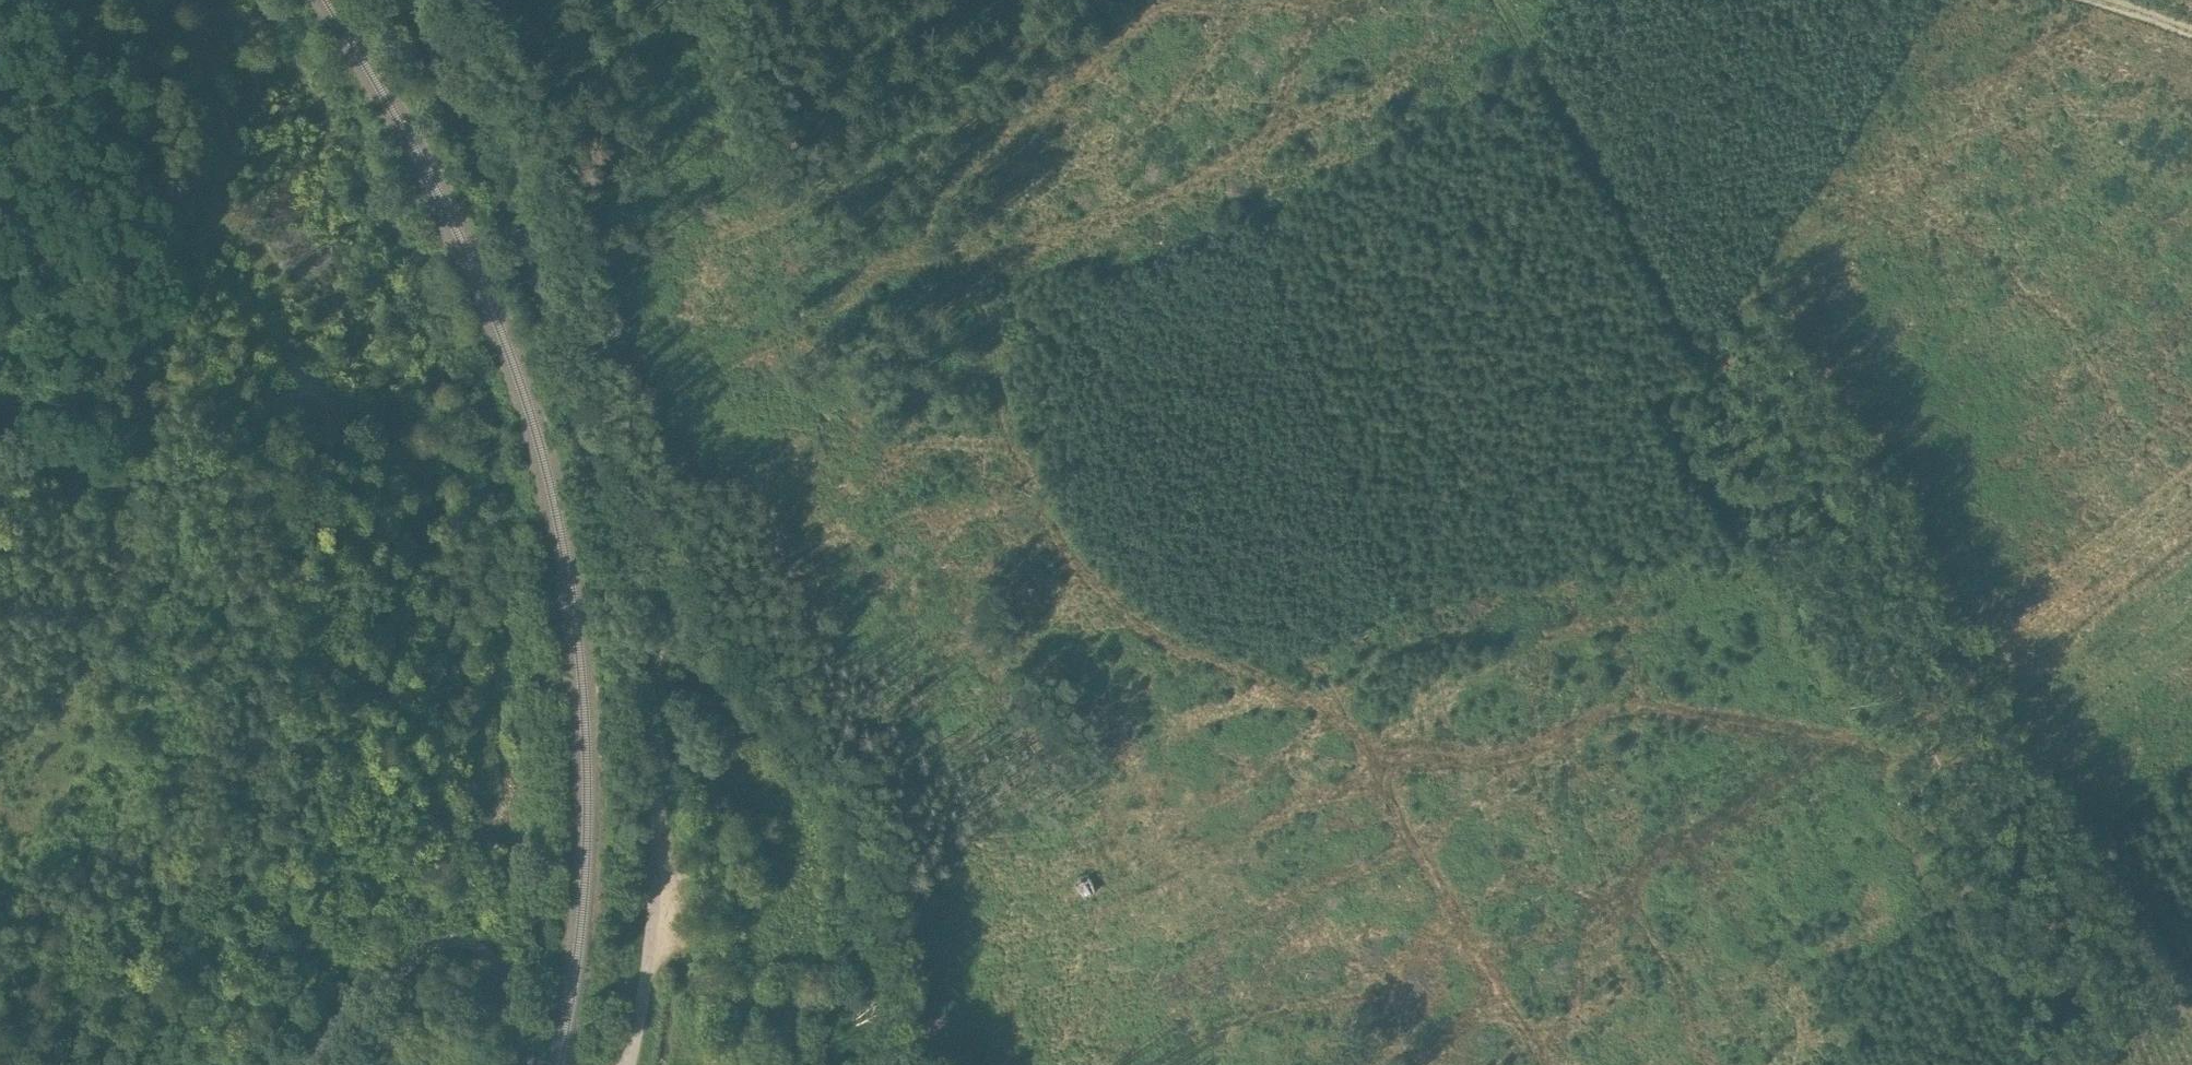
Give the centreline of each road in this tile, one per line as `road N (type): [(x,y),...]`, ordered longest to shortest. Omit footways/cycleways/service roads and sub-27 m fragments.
road 1 (track): [(2109,1064),(1939,740),(1508,0)]
road 2 (track): [(312,1064),(427,954),(464,944),(495,969),(517,1056),(527,1064)]

